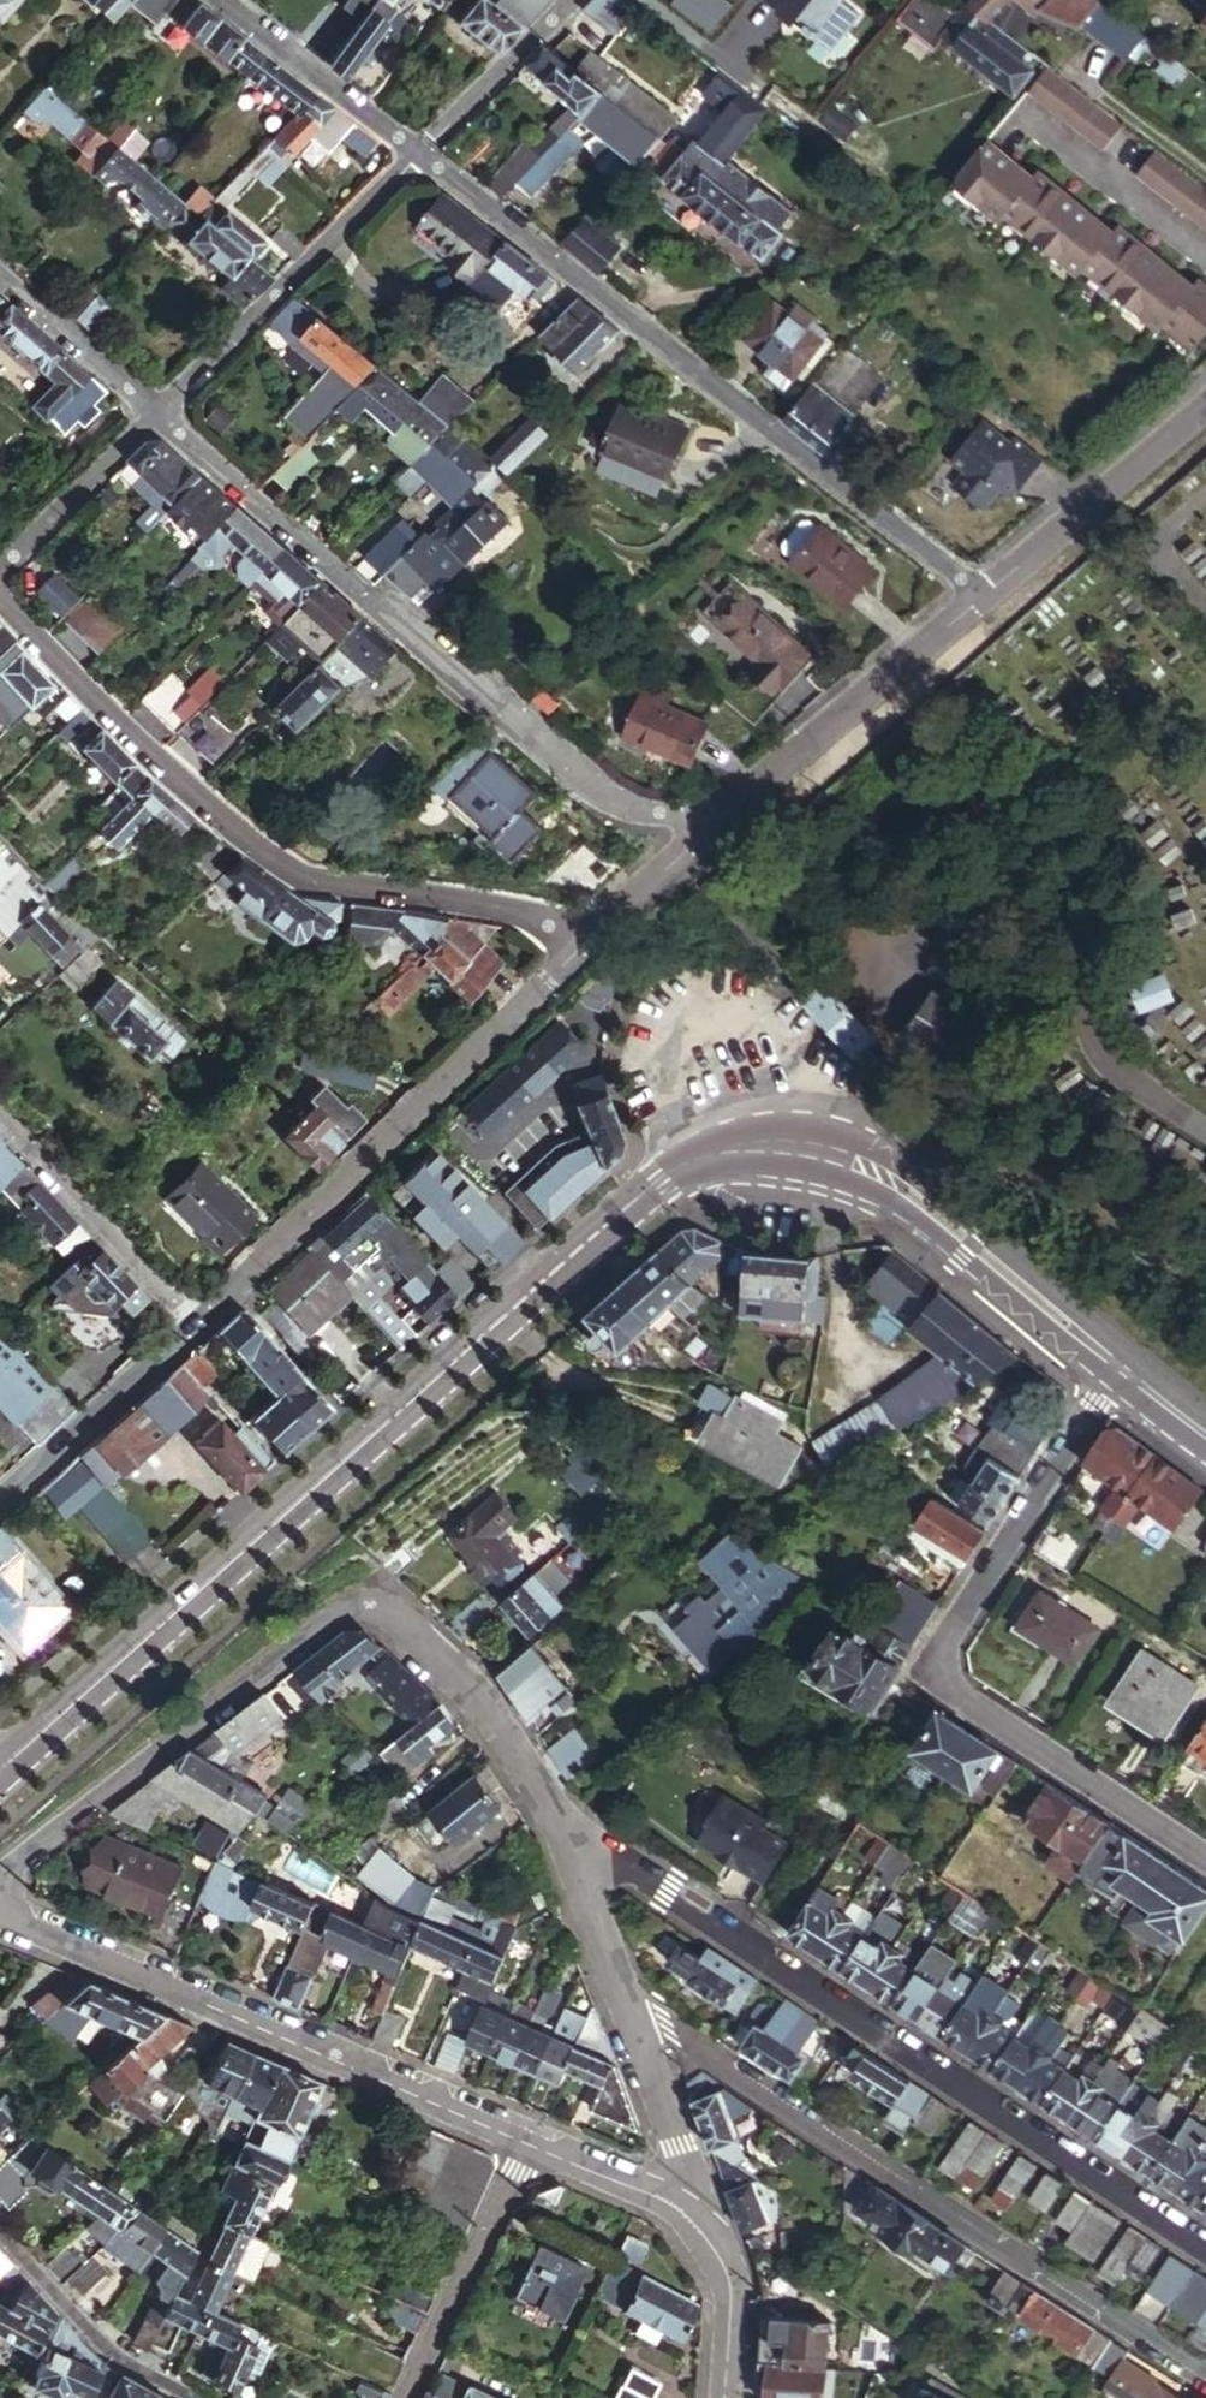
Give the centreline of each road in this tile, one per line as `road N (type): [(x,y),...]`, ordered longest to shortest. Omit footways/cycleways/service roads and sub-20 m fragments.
road 1 (tertiary): [(1107,1364),(896,1184),(798,1148),(720,1148),(648,1187),(0,1768)]
road 2 (residential): [(559,1822),(1205,2253)]
road 3 (residential): [(0,1883),(366,1599),(463,1686),(559,1822)]
road 4 (residential): [(407,159),(983,597)]
road 5 (residential): [(146,419),(613,798),(710,825)]
road 6 (residential): [(591,940),(530,911),(296,877),(0,611)]
road 7 (residential): [(1107,1364),(923,1676),(1205,1864)]
road 8 (residential): [(1205,2382),(629,2007)]
road 9 (residential): [(0,1918),(518,2140)]
road 10 (residential): [(146,419),(407,159)]
road 11 (residential): [(710,825),(983,597)]
road 12 (residential): [(186,1329),(429,1104)]
road 13 (residential): [(983,597),(1205,408)]
road 14 (residential): [(405,2397),(518,2140)]
road 15 (residential): [(0,1129),(186,1329)]
road 16 (residential): [(197,2397),(110,2352),(0,2233)]
road 17 (residential): [(208,0),(407,159)]
road 18 (residential): [(0,1499),(186,1329)]
road 19 (residential): [(429,1104),(591,940)]
road 20 (residential): [(407,159),(567,0)]
road 21 (residential): [(629,2007),(696,2216)]
road 22 (residential): [(0,564),(146,419)]
road 23 (residential): [(559,1822),(629,2007)]
road 24 (residential): [(0,290),(146,419)]
road 25 (residential): [(518,2140),(696,2216)]
road 26 (residential): [(696,2216),(725,2288),(720,2397)]
road 27 (residential): [(591,940),(710,825)]
road 28 (tertiary): [(1205,1441),(1107,1364)]

